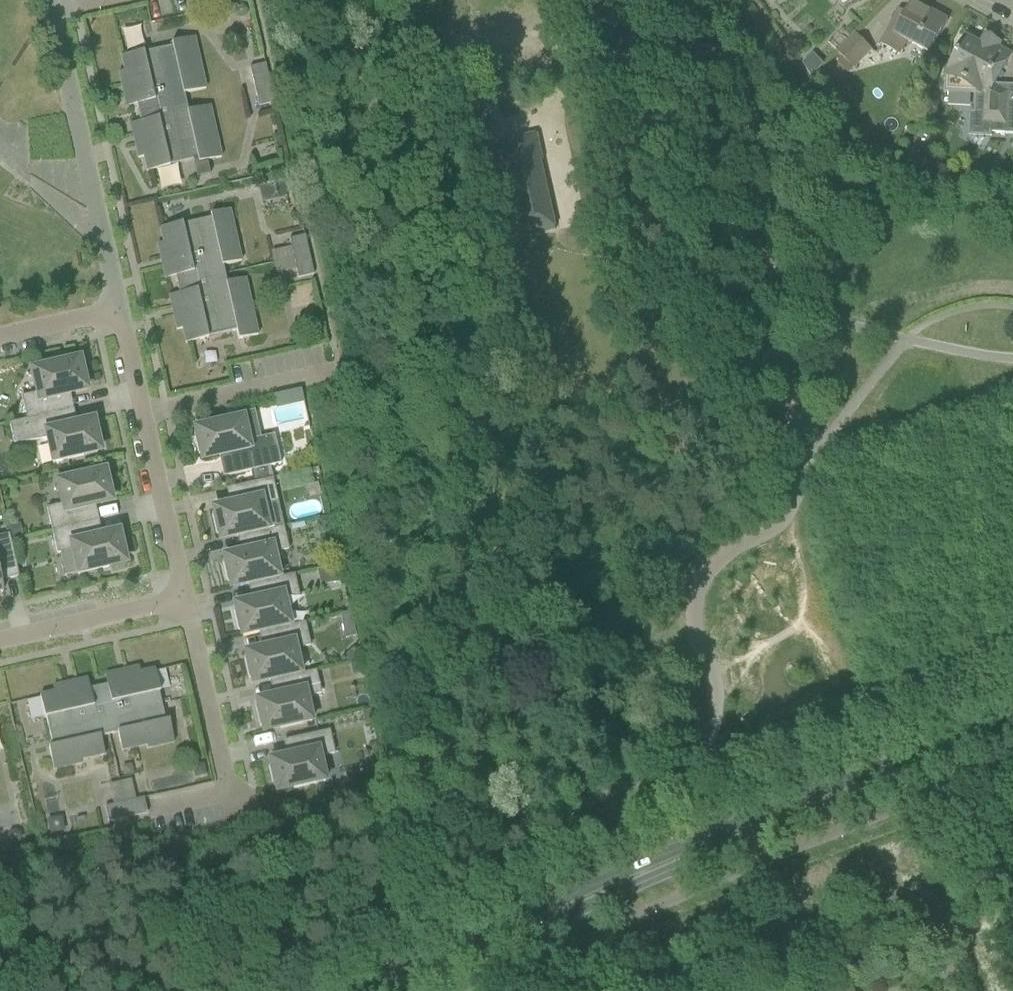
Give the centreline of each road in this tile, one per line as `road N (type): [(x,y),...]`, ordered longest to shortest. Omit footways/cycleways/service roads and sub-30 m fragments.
road 1 (secondary): [(1012,722),(761,815),(353,990)]
road 2 (secondary): [(396,990),(709,854),(1012,739)]
road 3 (residential): [(118,314),(47,0)]
road 4 (residential): [(183,601),(118,314)]
road 5 (residential): [(154,810),(222,794),(224,779),(183,601)]
road 6 (residential): [(0,642),(183,601)]
road 7 (residential): [(0,340),(118,314)]

